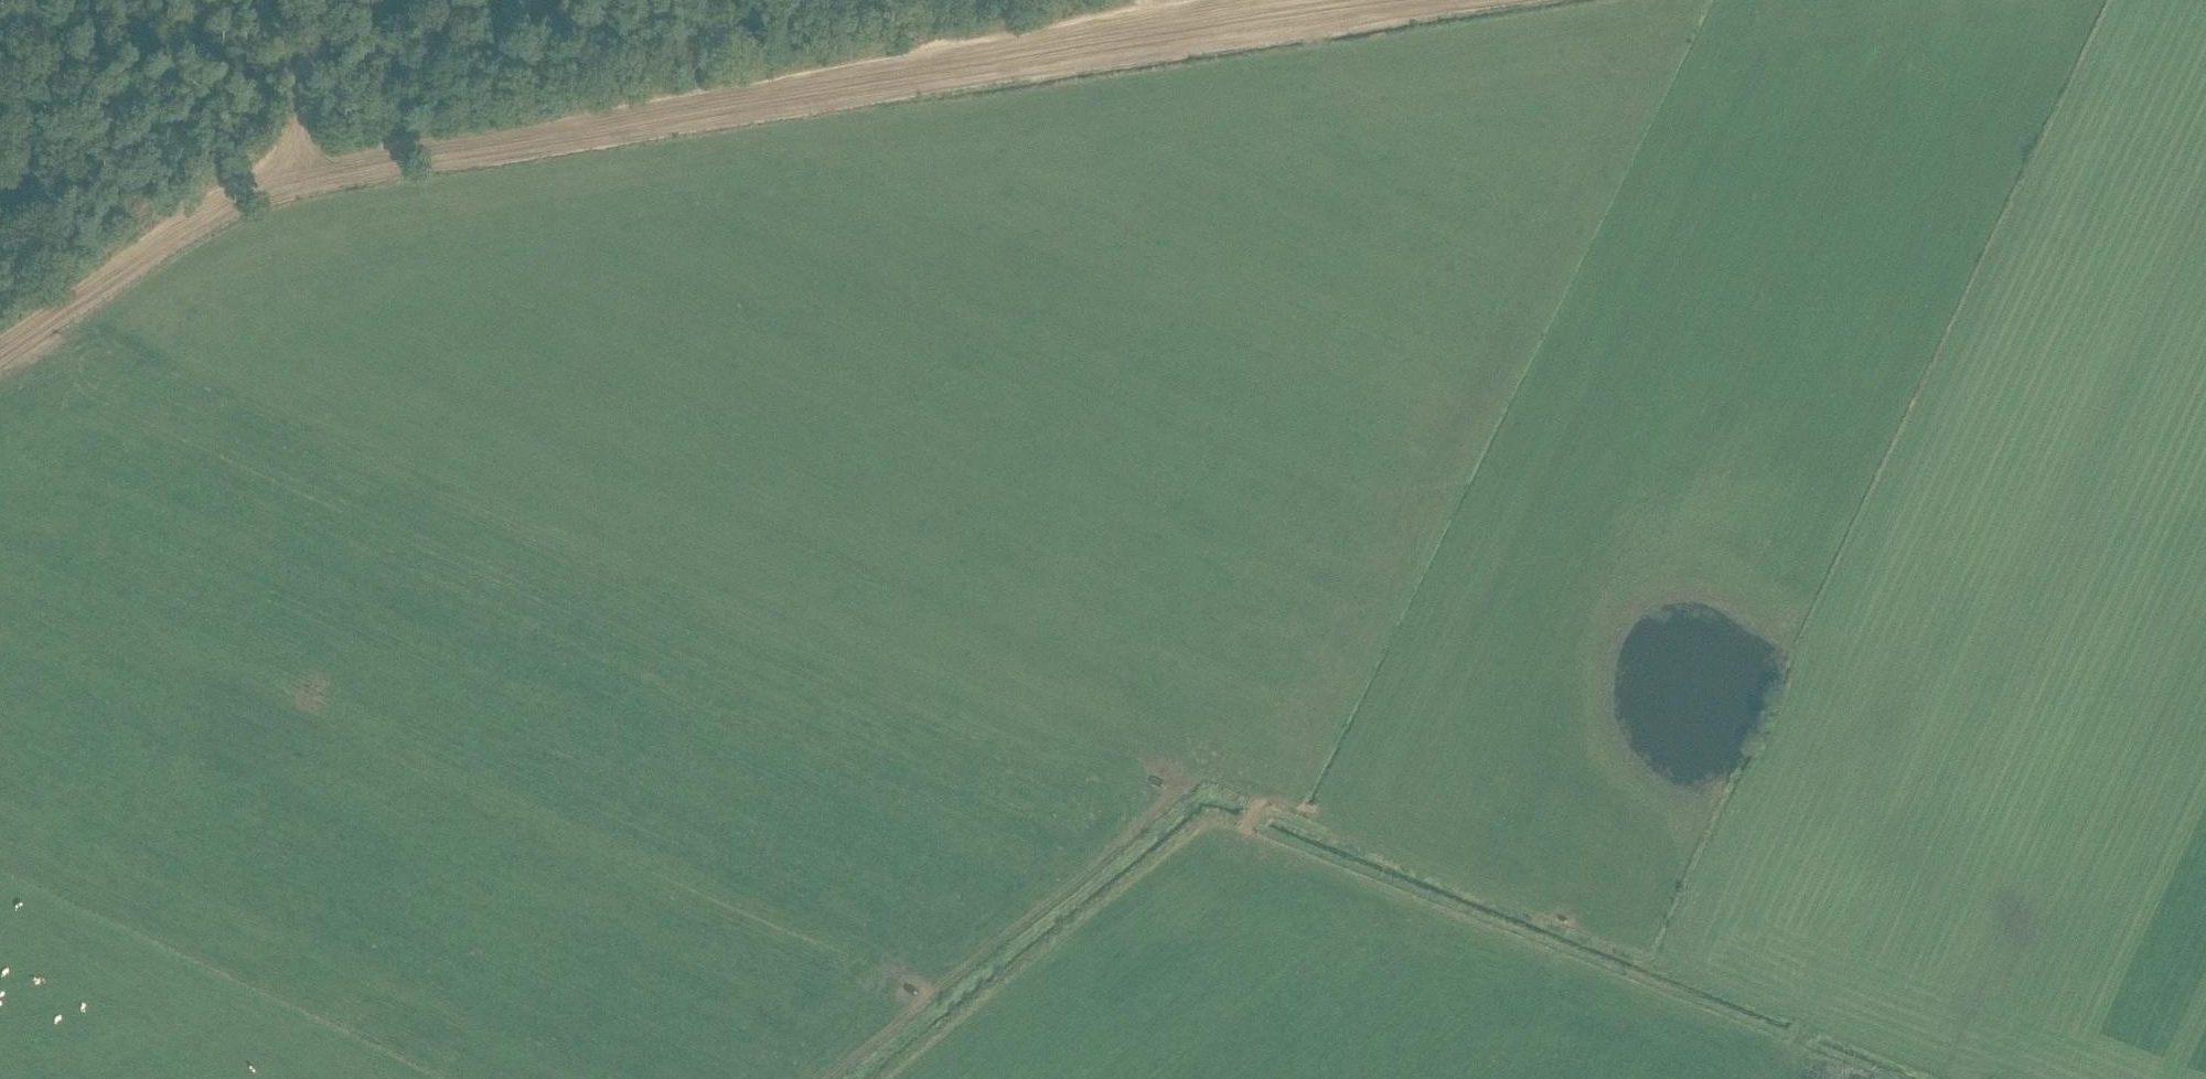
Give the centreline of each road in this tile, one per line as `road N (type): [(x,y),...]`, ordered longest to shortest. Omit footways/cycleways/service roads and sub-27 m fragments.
road 1 (track): [(276,168),(1383,0)]
road 2 (track): [(0,345),(276,168),(324,0)]

